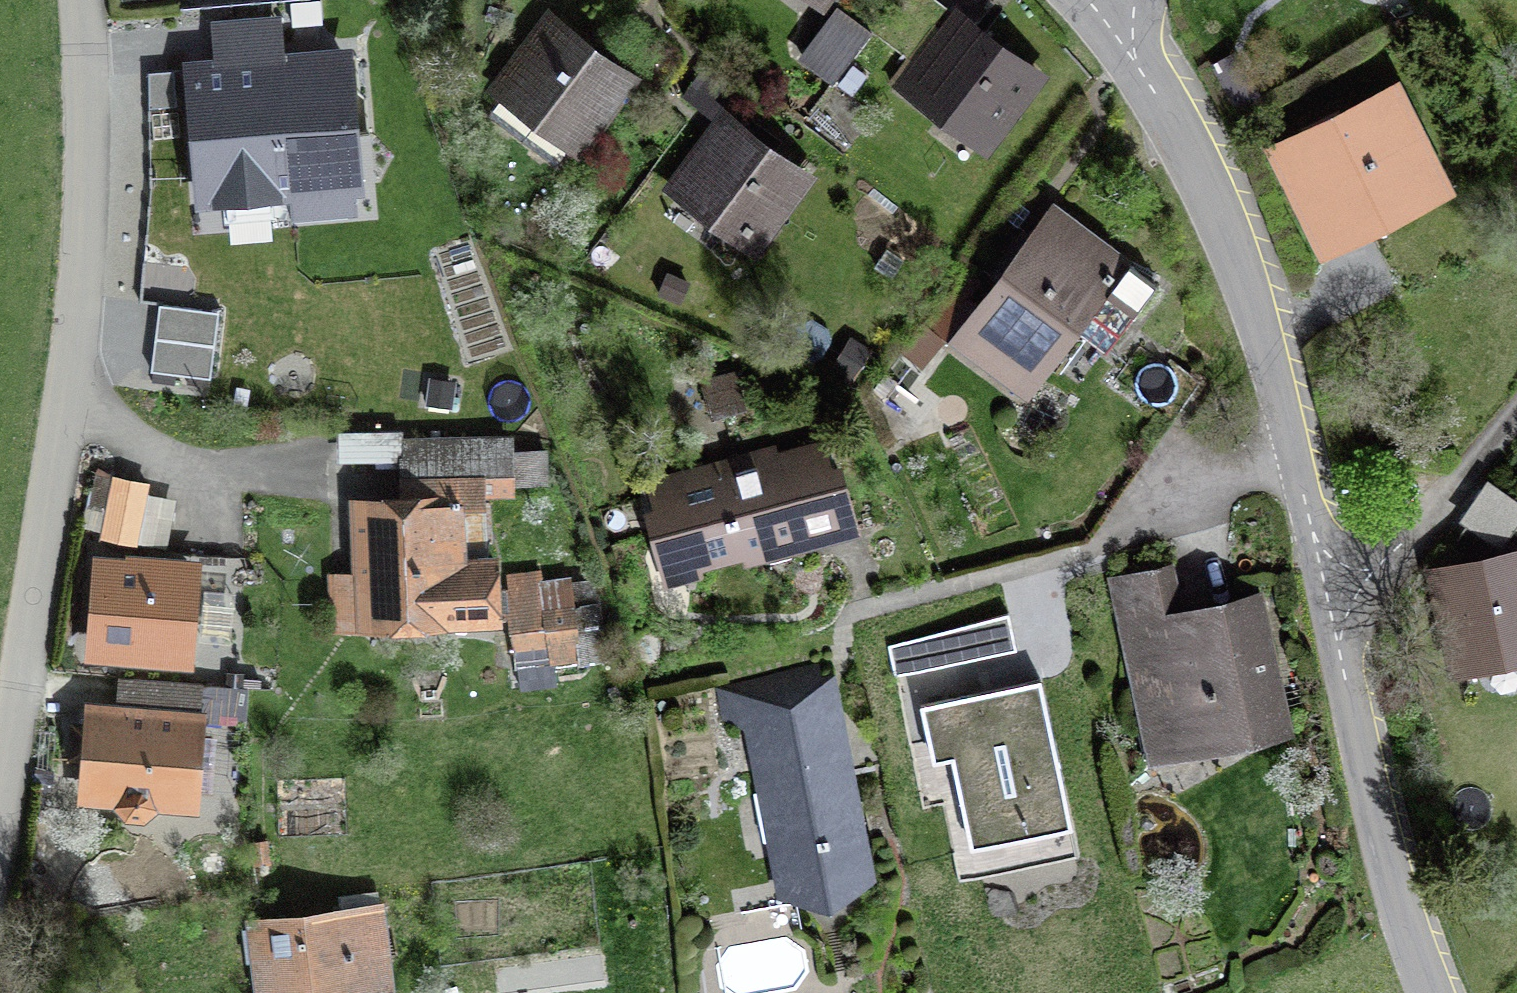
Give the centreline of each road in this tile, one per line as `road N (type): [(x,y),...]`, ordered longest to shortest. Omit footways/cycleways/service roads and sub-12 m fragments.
road 1 (residential): [(83,0),(87,51),(48,628),(0,879)]
road 2 (unclassified): [(1100,0),(1163,88),(1213,186),(1277,351),(1348,629)]
road 3 (unclassified): [(1348,629),(1370,766),(1439,992)]
road 4 (residential): [(1516,412),(1348,629)]

